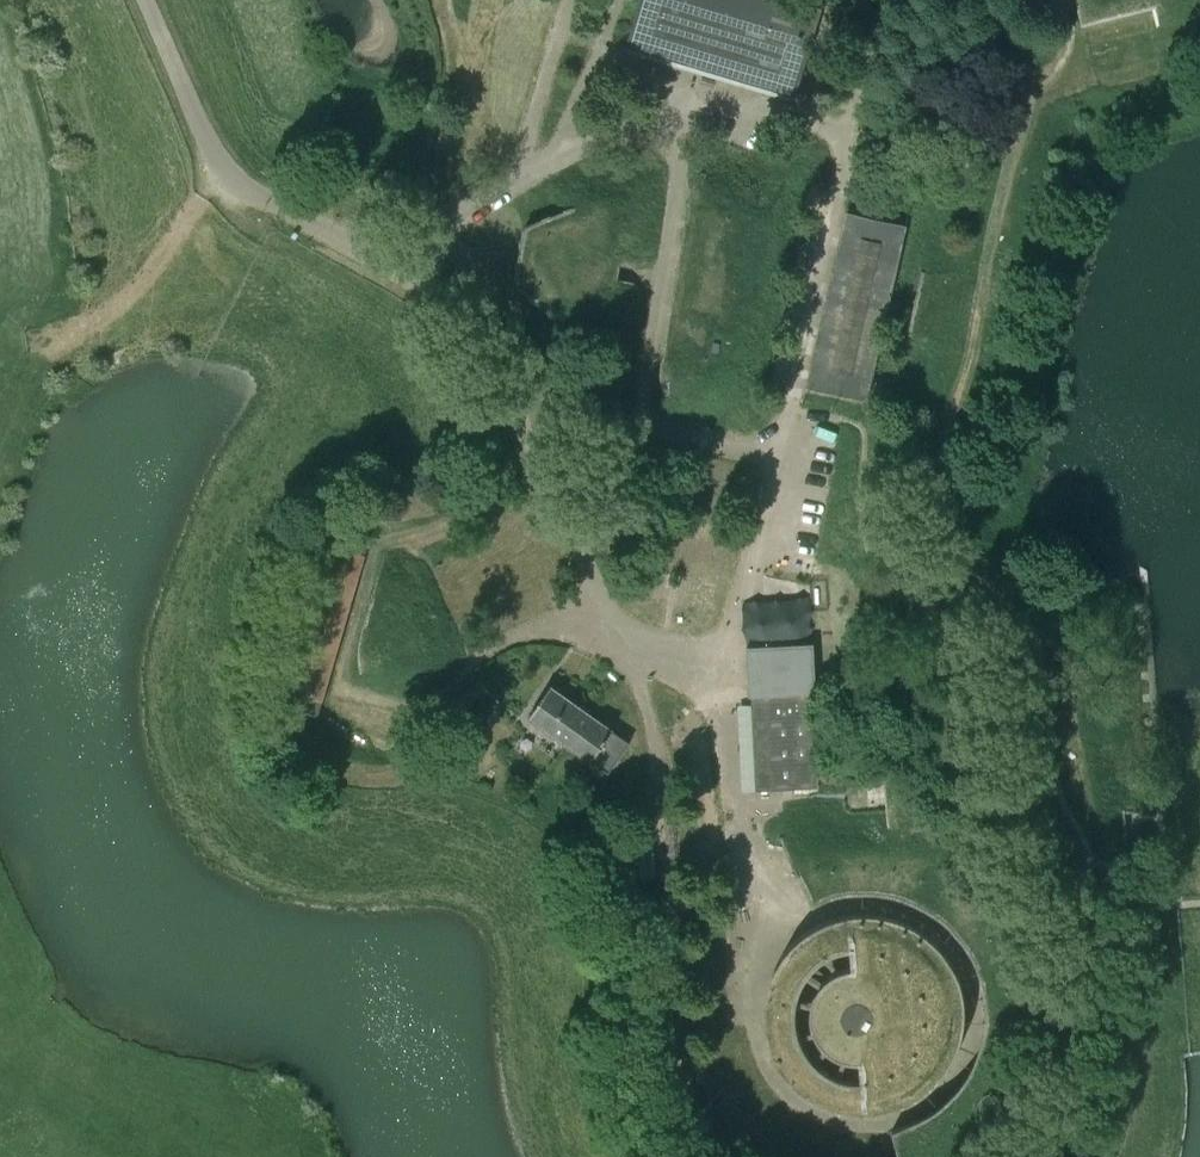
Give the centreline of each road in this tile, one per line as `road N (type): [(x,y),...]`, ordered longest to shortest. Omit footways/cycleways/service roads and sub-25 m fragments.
road 1 (track): [(224,171),(143,279),(27,345)]

